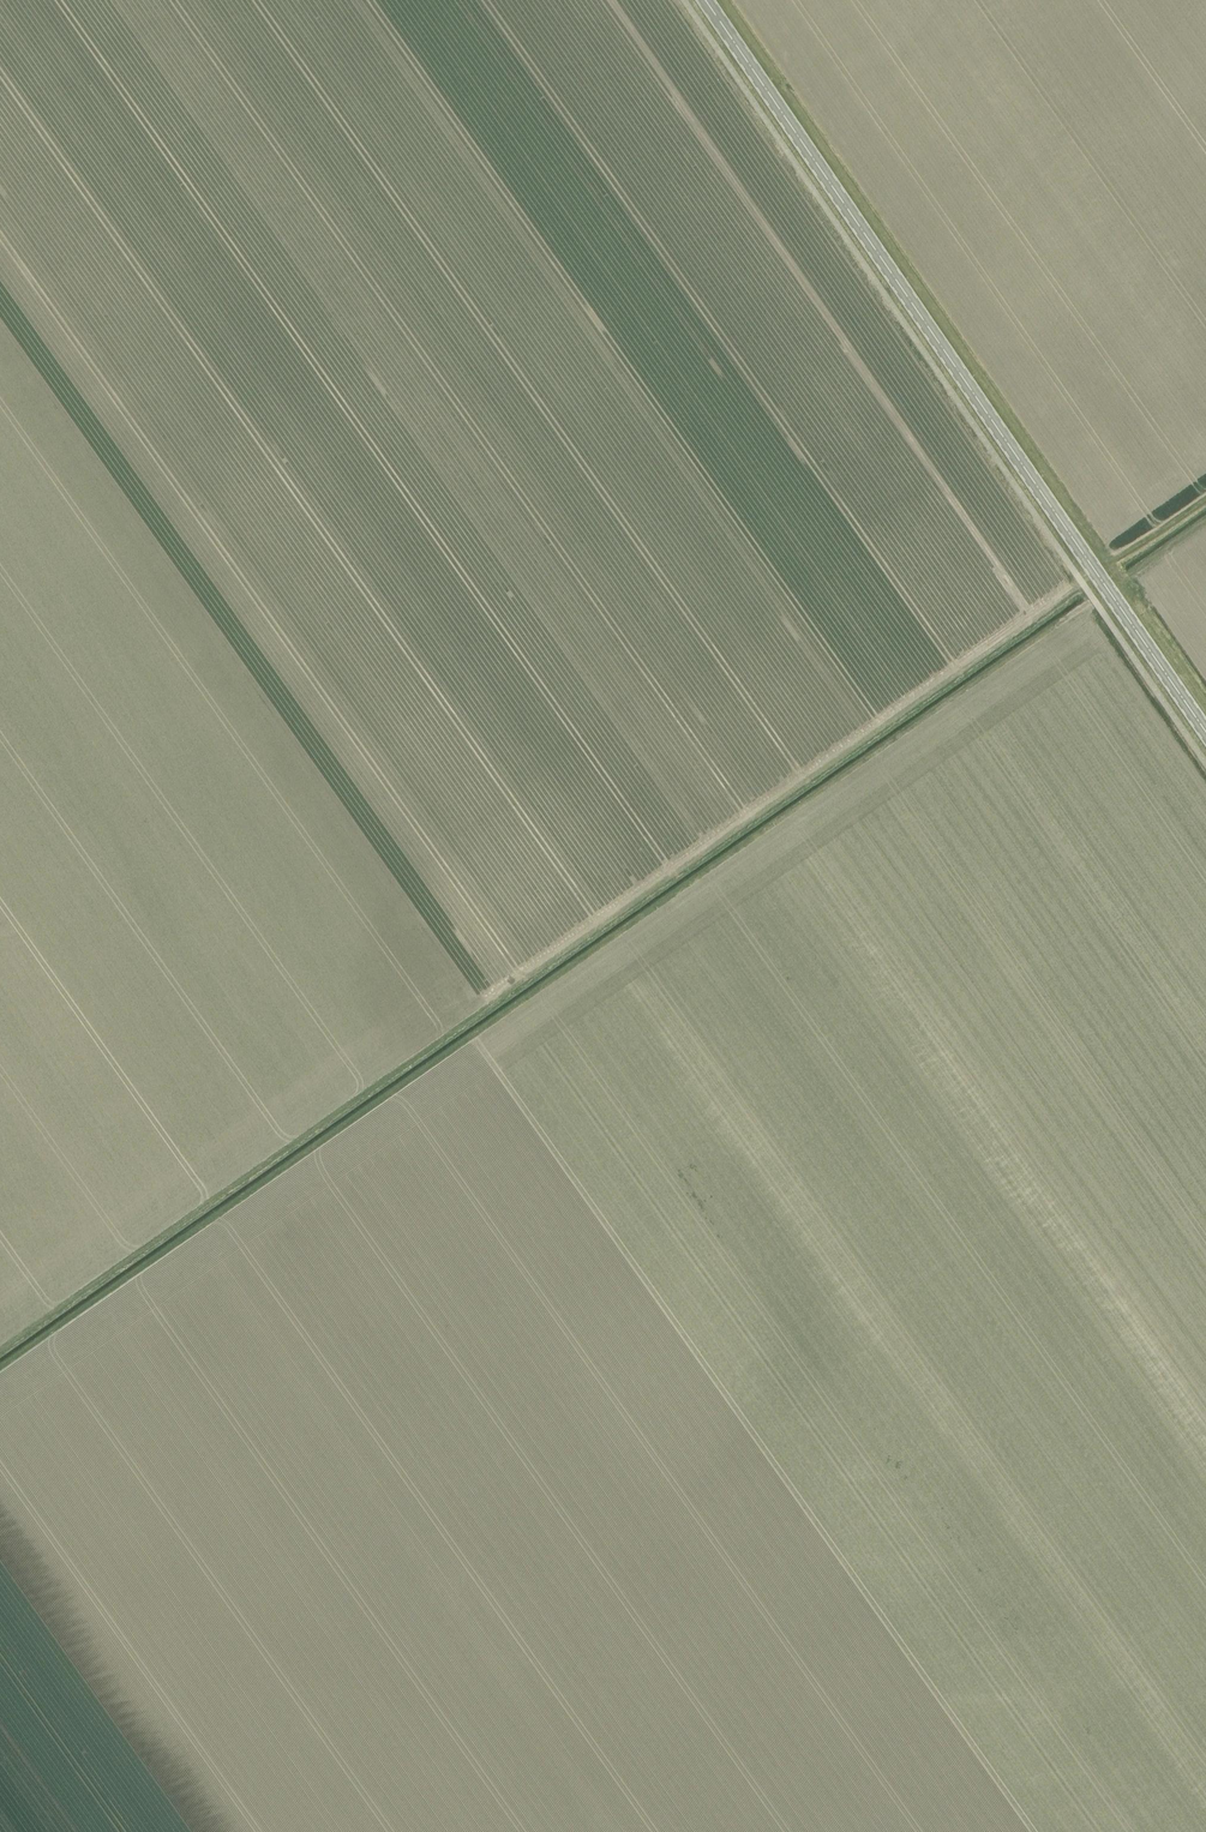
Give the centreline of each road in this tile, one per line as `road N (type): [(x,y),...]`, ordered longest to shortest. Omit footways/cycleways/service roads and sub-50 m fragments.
road 1 (secondary): [(1205,733),(700,0)]

